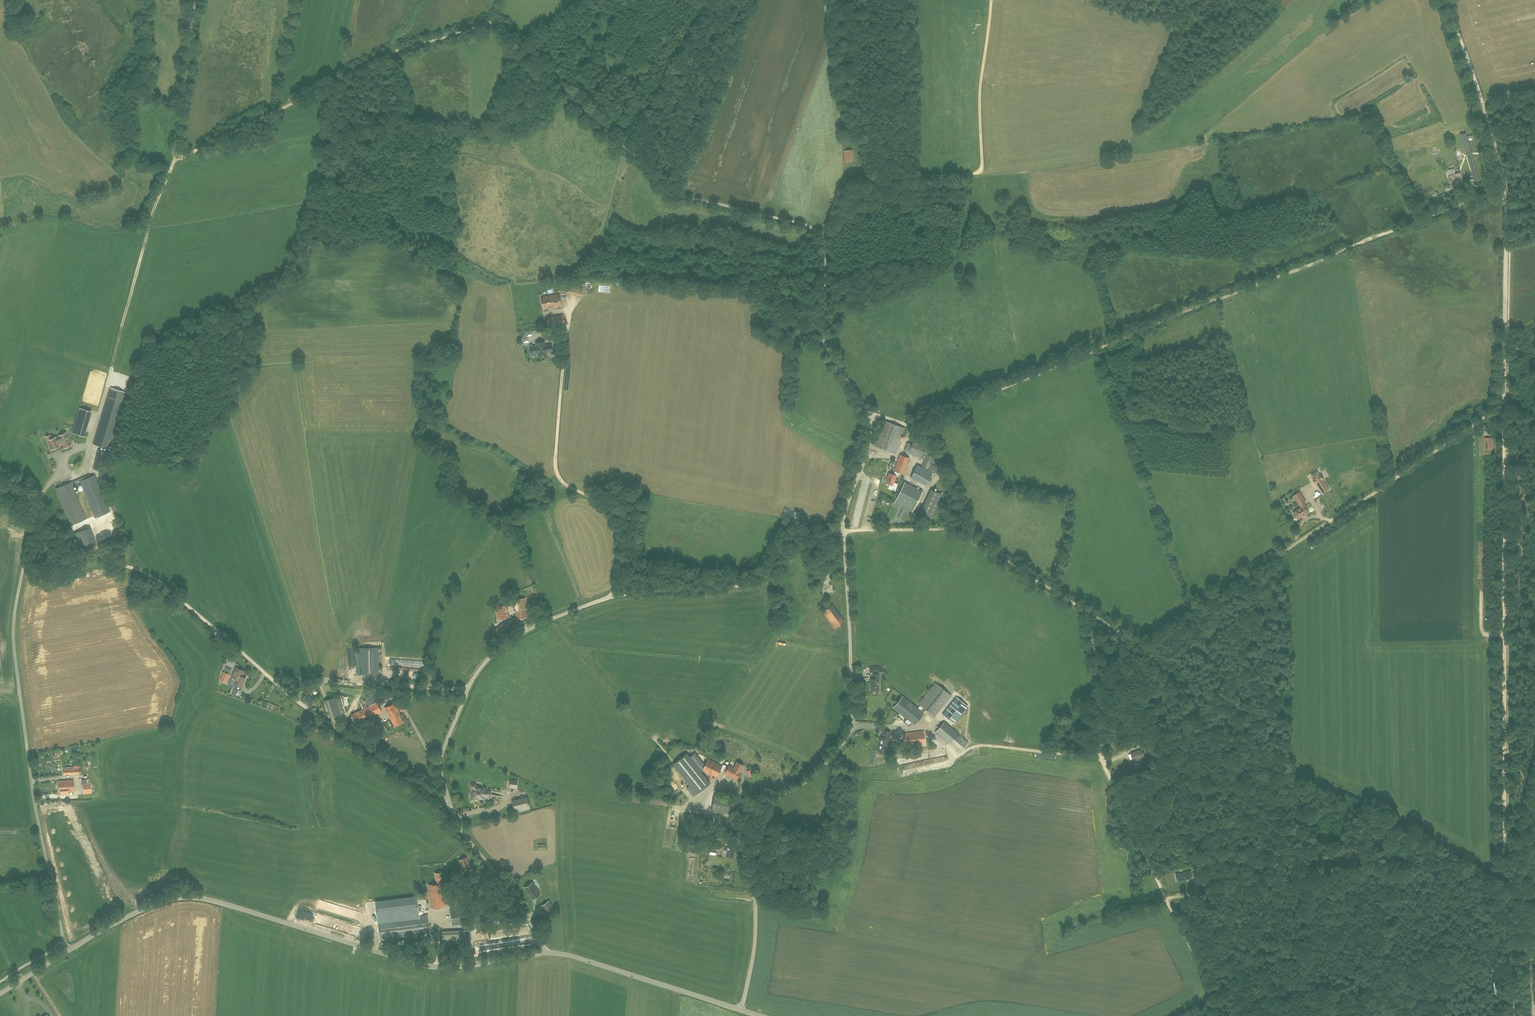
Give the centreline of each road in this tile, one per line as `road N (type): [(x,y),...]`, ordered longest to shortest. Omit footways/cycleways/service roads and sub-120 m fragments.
road 1 (unclassified): [(70,950),(33,792),(15,661),(18,592),(45,489),(87,462),(153,211)]
road 2 (track): [(1504,188),(907,425)]
road 3 (unclassified): [(741,1010),(772,807),(824,769),(853,726),(843,524),(870,417)]
road 4 (track): [(630,152),(494,23),(402,51),(174,161)]
road 5 (unclassified): [(546,953),(426,965),(186,899),(142,910),(70,950)]
road 6 (track): [(1506,885),(1370,804),(1098,704)]
road 7 (track): [(1138,644),(1505,410)]
road 8 (track): [(1505,410),(1505,826)]
road 9 (track): [(1216,1015),(1102,759),(1098,704)]
road 10 (track): [(610,597),(623,564),(619,528),(601,505),(564,484),(555,464),(569,319)]
road 11 (unclassified): [(450,806),(441,756),(485,662),(526,631),(623,594)]
road 12 (unclassified): [(450,806),(299,703),(226,638)]
road 13 (unclassified): [(1278,1015),(1506,935)]
road 14 (track): [(623,594),(753,584),(798,548),(843,532)]
road 15 (track): [(31,529),(149,574),(226,638)]
road 16 (track): [(630,152),(677,193),(822,235)]
road 17 (unclassified): [(741,1010),(546,953)]
road 18 (track): [(822,235),(824,343),(870,417)]
road 19 (unclassified): [(546,953),(450,806)]
road 20 (track): [(174,161),(195,0)]
road 21 (track): [(1444,0),(1493,144)]
road 22 (track): [(1085,611),(968,528)]
road 23 (track): [(968,528),(843,532)]
road 24 (track): [(968,528),(934,450),(907,425)]

